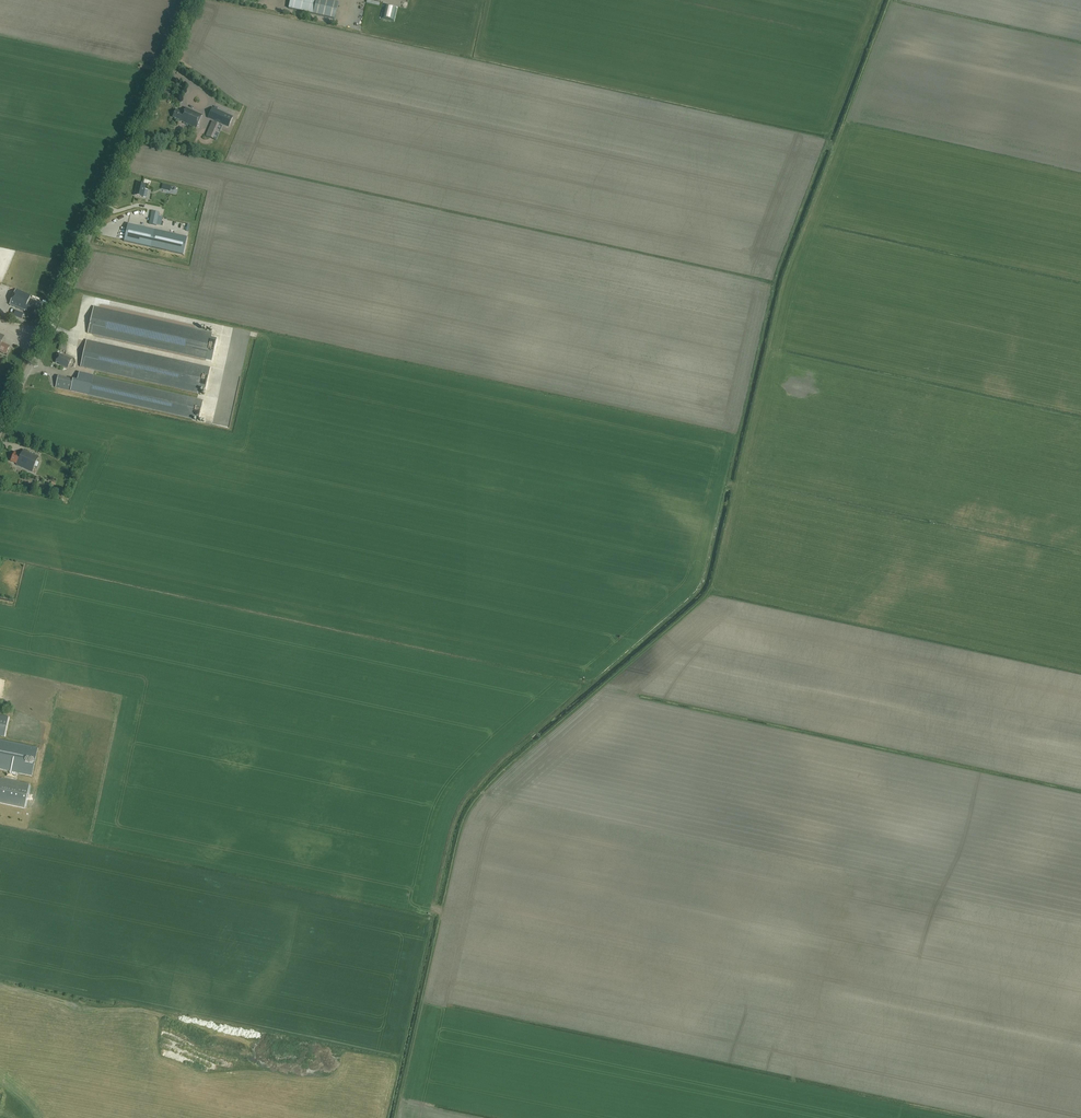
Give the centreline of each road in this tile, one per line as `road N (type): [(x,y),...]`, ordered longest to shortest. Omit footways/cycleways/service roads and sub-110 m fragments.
road 1 (unclassified): [(0,431),(196,0)]
road 2 (track): [(795,1083),(958,1117)]

